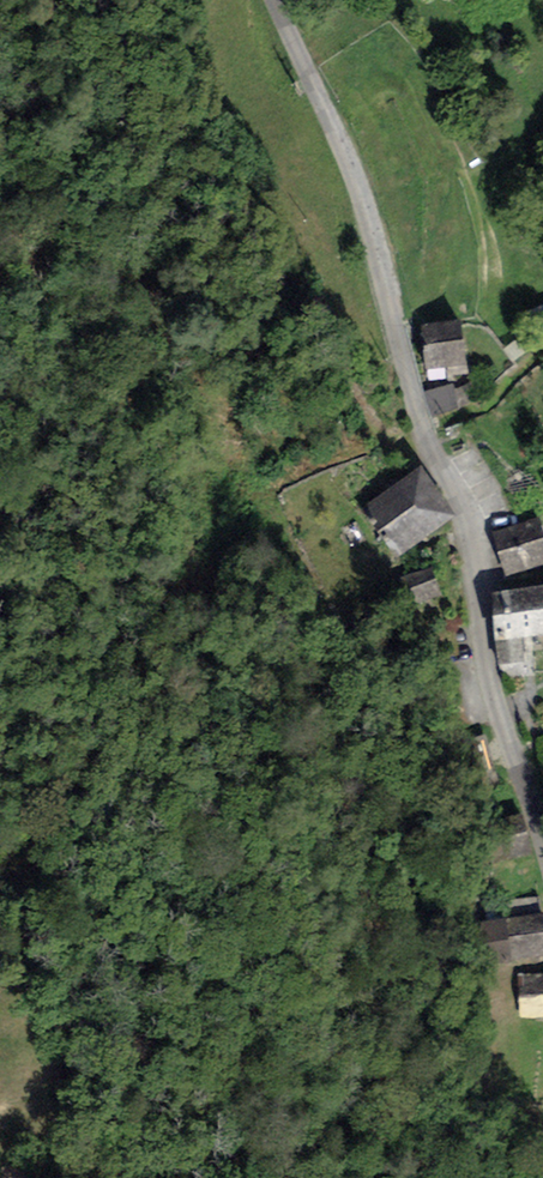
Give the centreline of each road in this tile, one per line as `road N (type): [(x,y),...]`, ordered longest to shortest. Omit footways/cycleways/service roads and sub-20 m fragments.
road 1 (unclassified): [(274,0),(359,189),(421,429),(463,523),(489,672),(542,835)]

